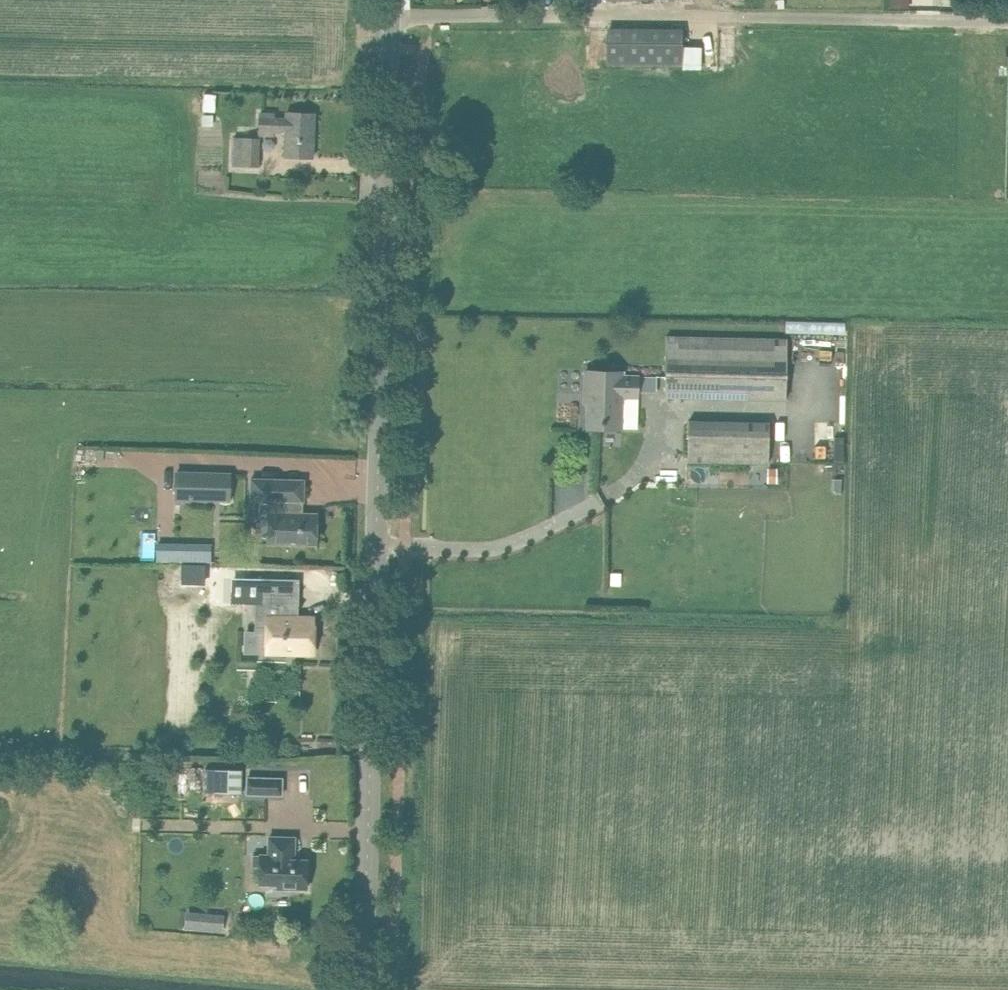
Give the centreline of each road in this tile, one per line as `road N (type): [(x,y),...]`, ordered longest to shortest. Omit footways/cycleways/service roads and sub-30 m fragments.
road 1 (tertiary): [(361,989),(390,15)]
road 2 (residential): [(390,15),(1007,20)]

